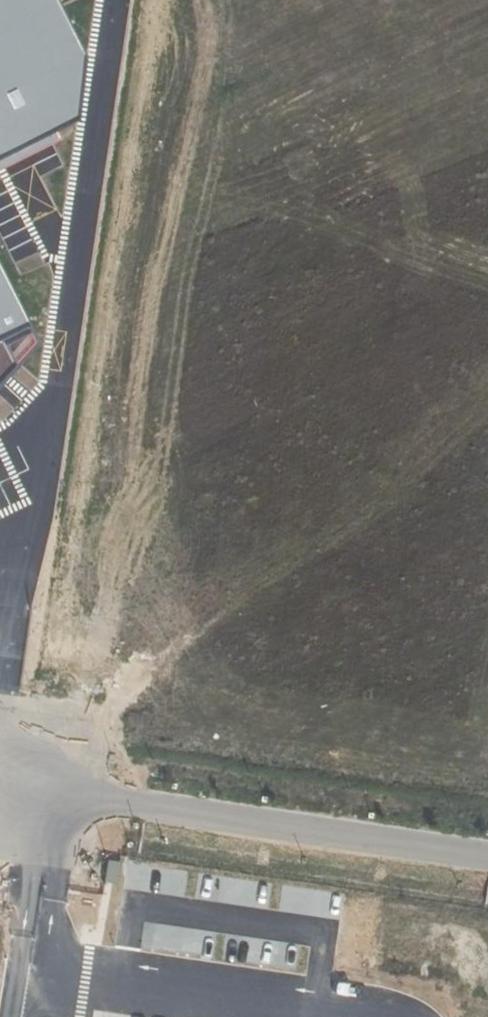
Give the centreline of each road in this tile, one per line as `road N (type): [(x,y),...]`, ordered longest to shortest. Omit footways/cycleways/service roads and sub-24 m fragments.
road 1 (residential): [(487,857),(18,785)]

